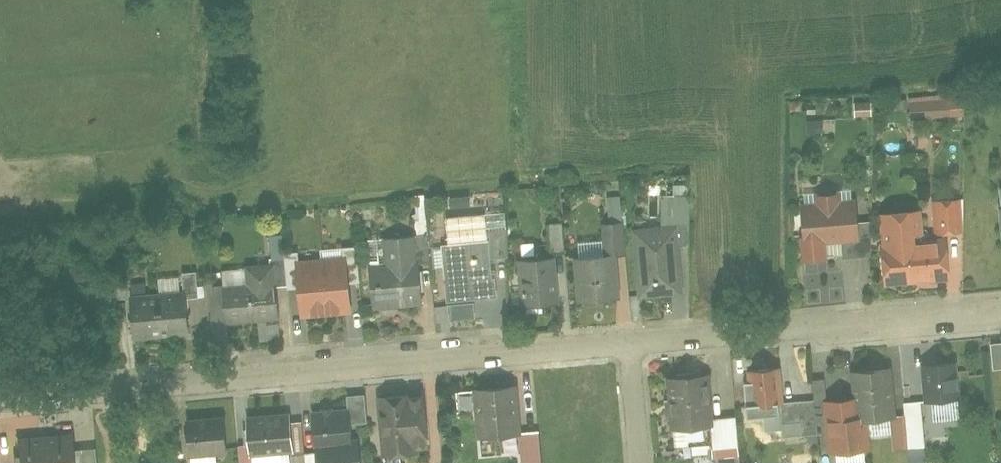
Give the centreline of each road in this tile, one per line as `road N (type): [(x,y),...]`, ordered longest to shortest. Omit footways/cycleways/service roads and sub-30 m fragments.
road 1 (residential): [(632,343),(0,401)]
road 2 (residential): [(1000,309),(632,343)]
road 3 (residential): [(632,343),(643,462)]

